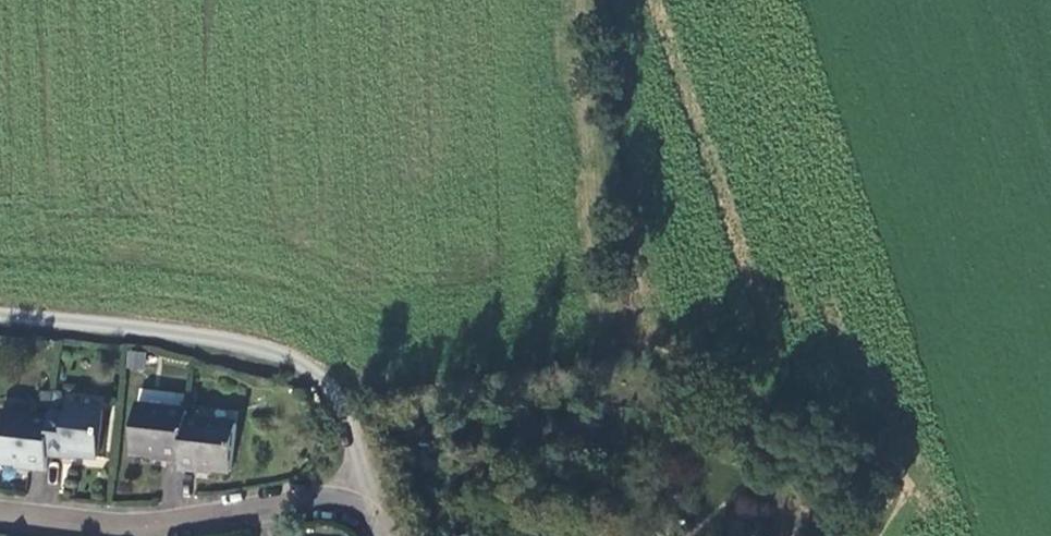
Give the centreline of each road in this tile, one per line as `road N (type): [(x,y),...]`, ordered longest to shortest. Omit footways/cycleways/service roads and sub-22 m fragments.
road 1 (unclassified): [(0,314),(239,345),(308,369),(342,407),(362,508)]
road 2 (residential): [(0,513),(114,523),(183,522),(320,500),(362,508)]

